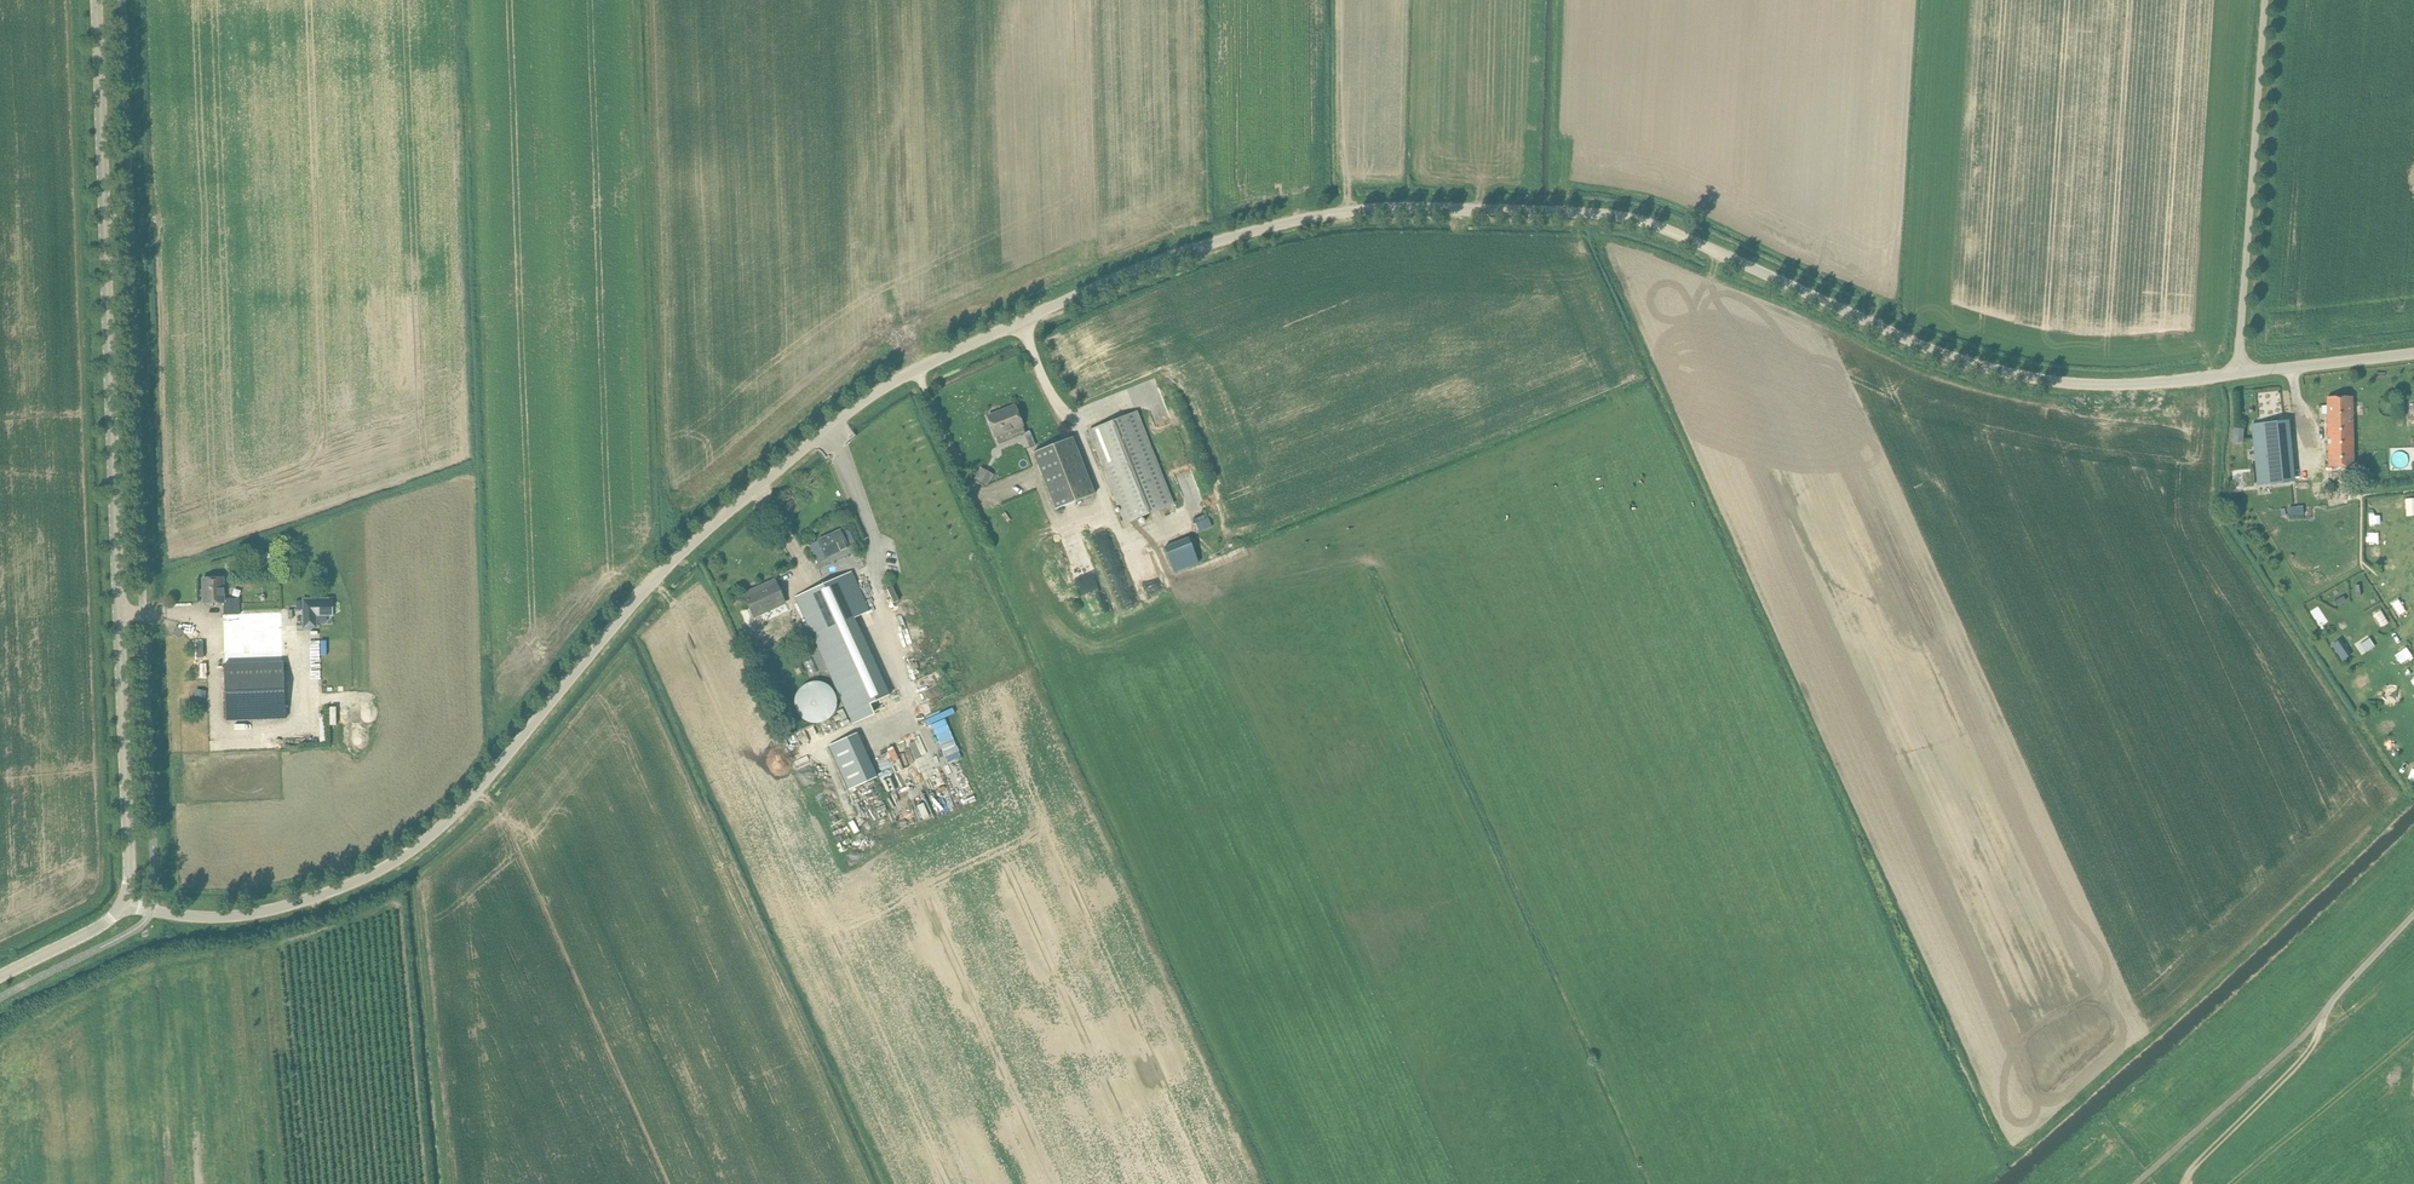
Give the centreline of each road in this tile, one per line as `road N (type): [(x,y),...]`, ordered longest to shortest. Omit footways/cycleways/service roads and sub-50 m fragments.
road 1 (unclassified): [(2236,376),(2067,386),(1989,372),(1651,230),(1591,217),(1359,216),(1255,234),(894,381),(846,413),(646,587),(427,842),(395,866),(251,917),(149,911)]
road 2 (tertiary): [(126,905),(131,865),(93,0)]
road 3 (unclassified): [(2236,376),(2266,0)]
road 4 (unclassified): [(2413,353),(2236,376)]
road 5 (tertiary): [(0,978),(89,935),(126,905)]

